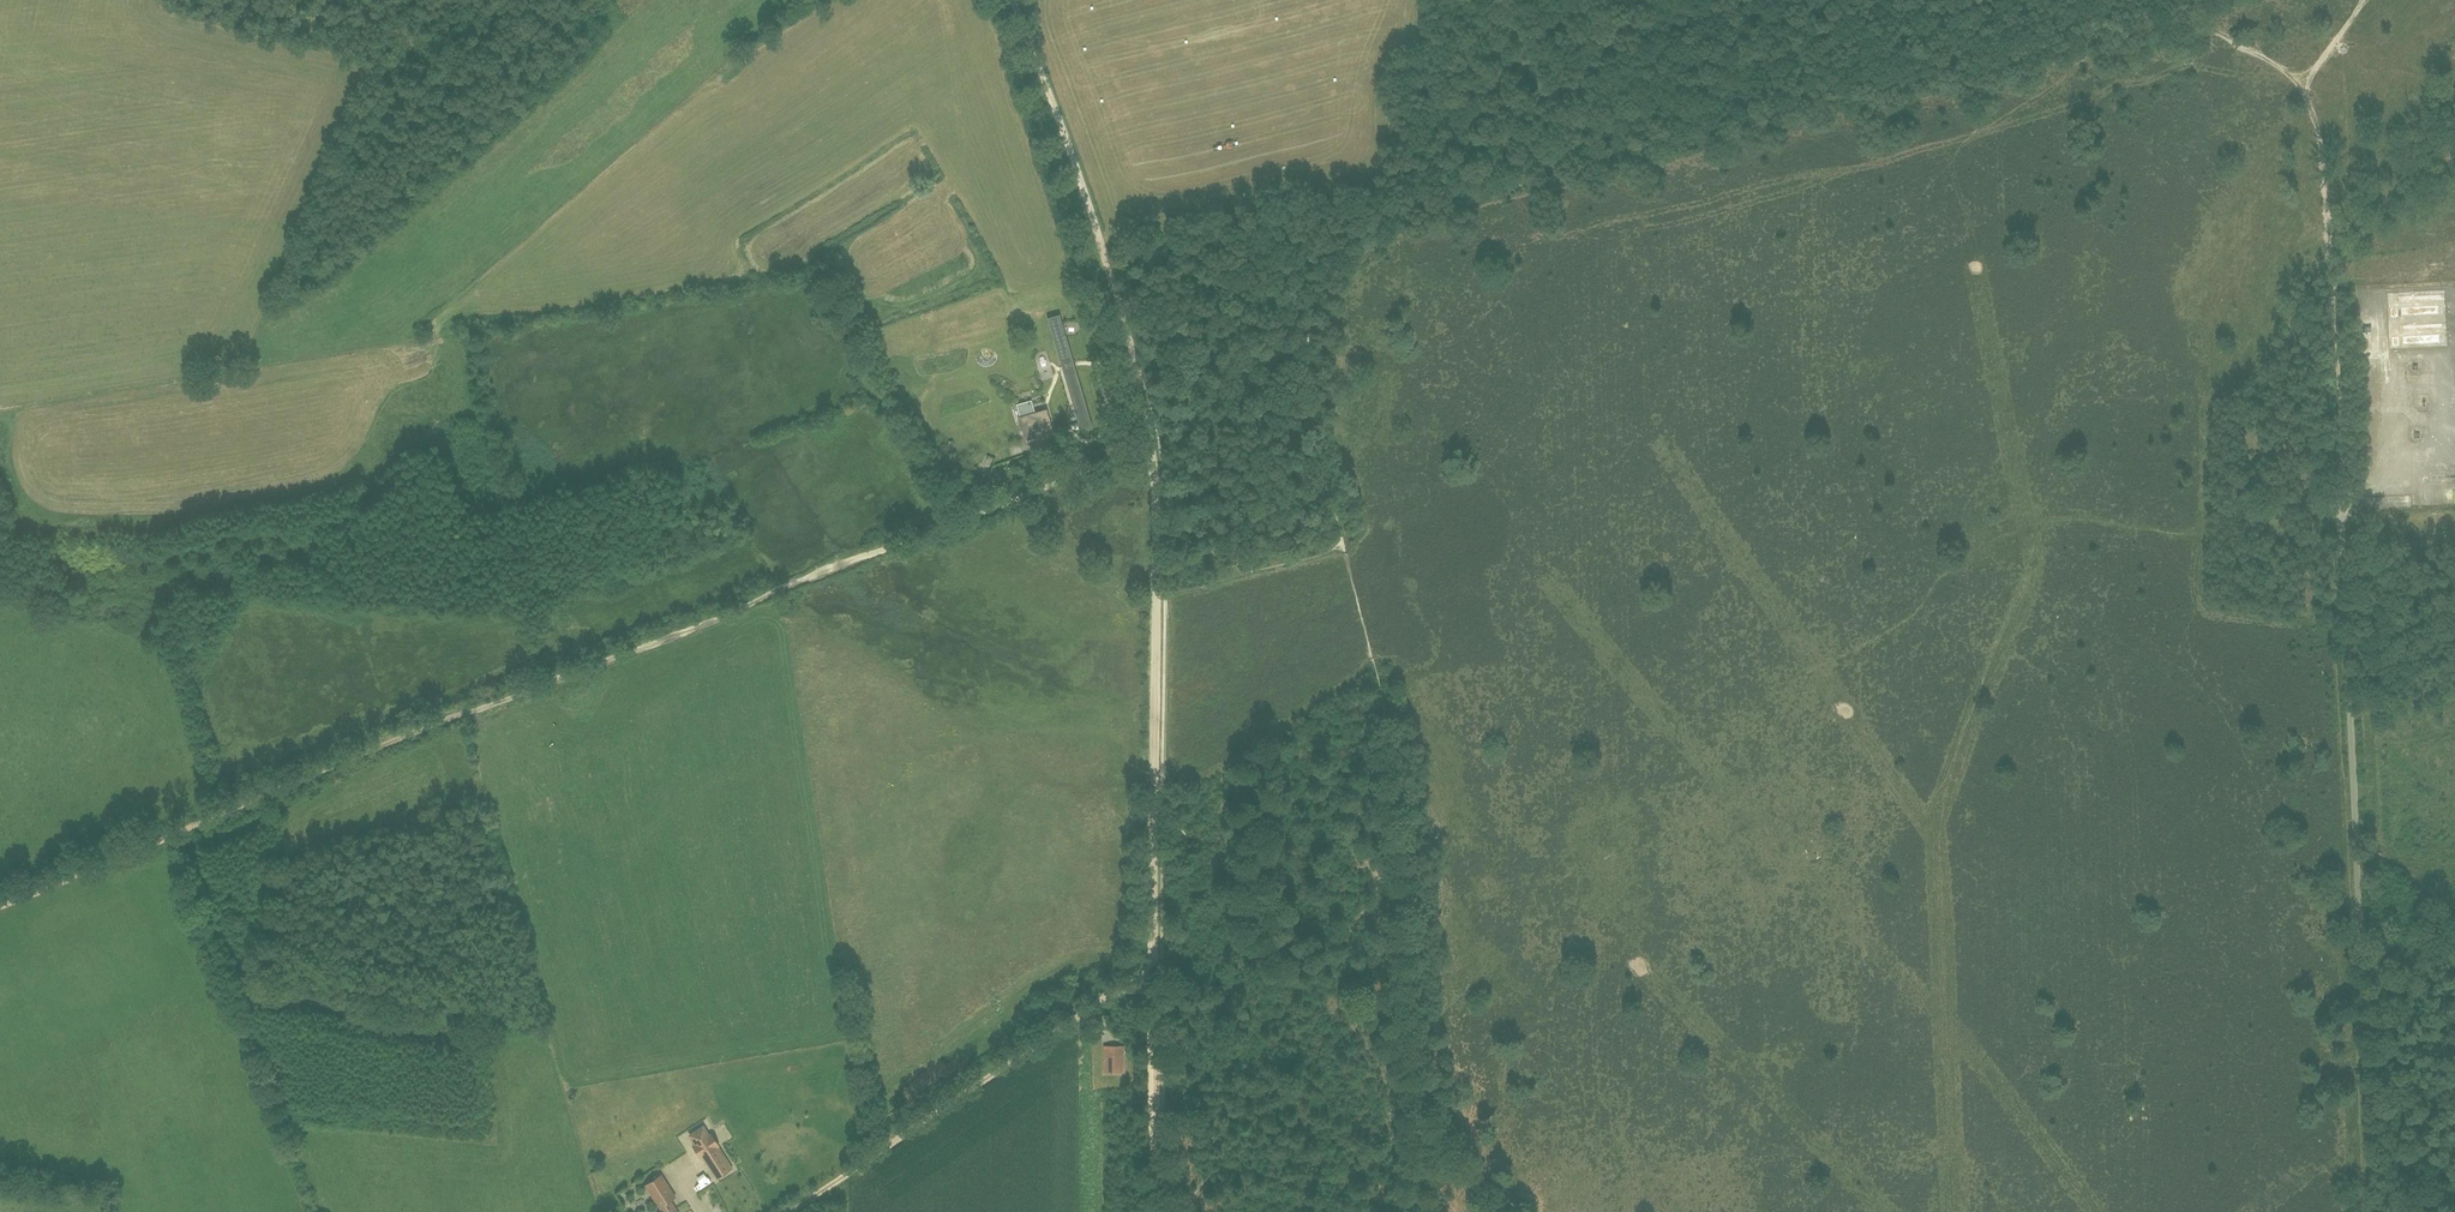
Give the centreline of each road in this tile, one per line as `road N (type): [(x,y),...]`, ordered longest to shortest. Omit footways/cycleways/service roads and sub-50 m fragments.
road 1 (track): [(1151,447),(0,903)]
road 2 (unclassified): [(2372,1211),(2342,483)]
road 3 (track): [(790,1211),(1138,981),(1153,980)]
road 4 (track): [(1009,0),(1126,342)]
road 5 (track): [(1156,574),(1155,816)]
road 6 (track): [(1153,980),(1151,1211)]
road 7 (track): [(1155,816),(1153,980)]
road 8 (track): [(1151,447),(1156,574)]
road 9 (track): [(2454,278),(2332,280)]

